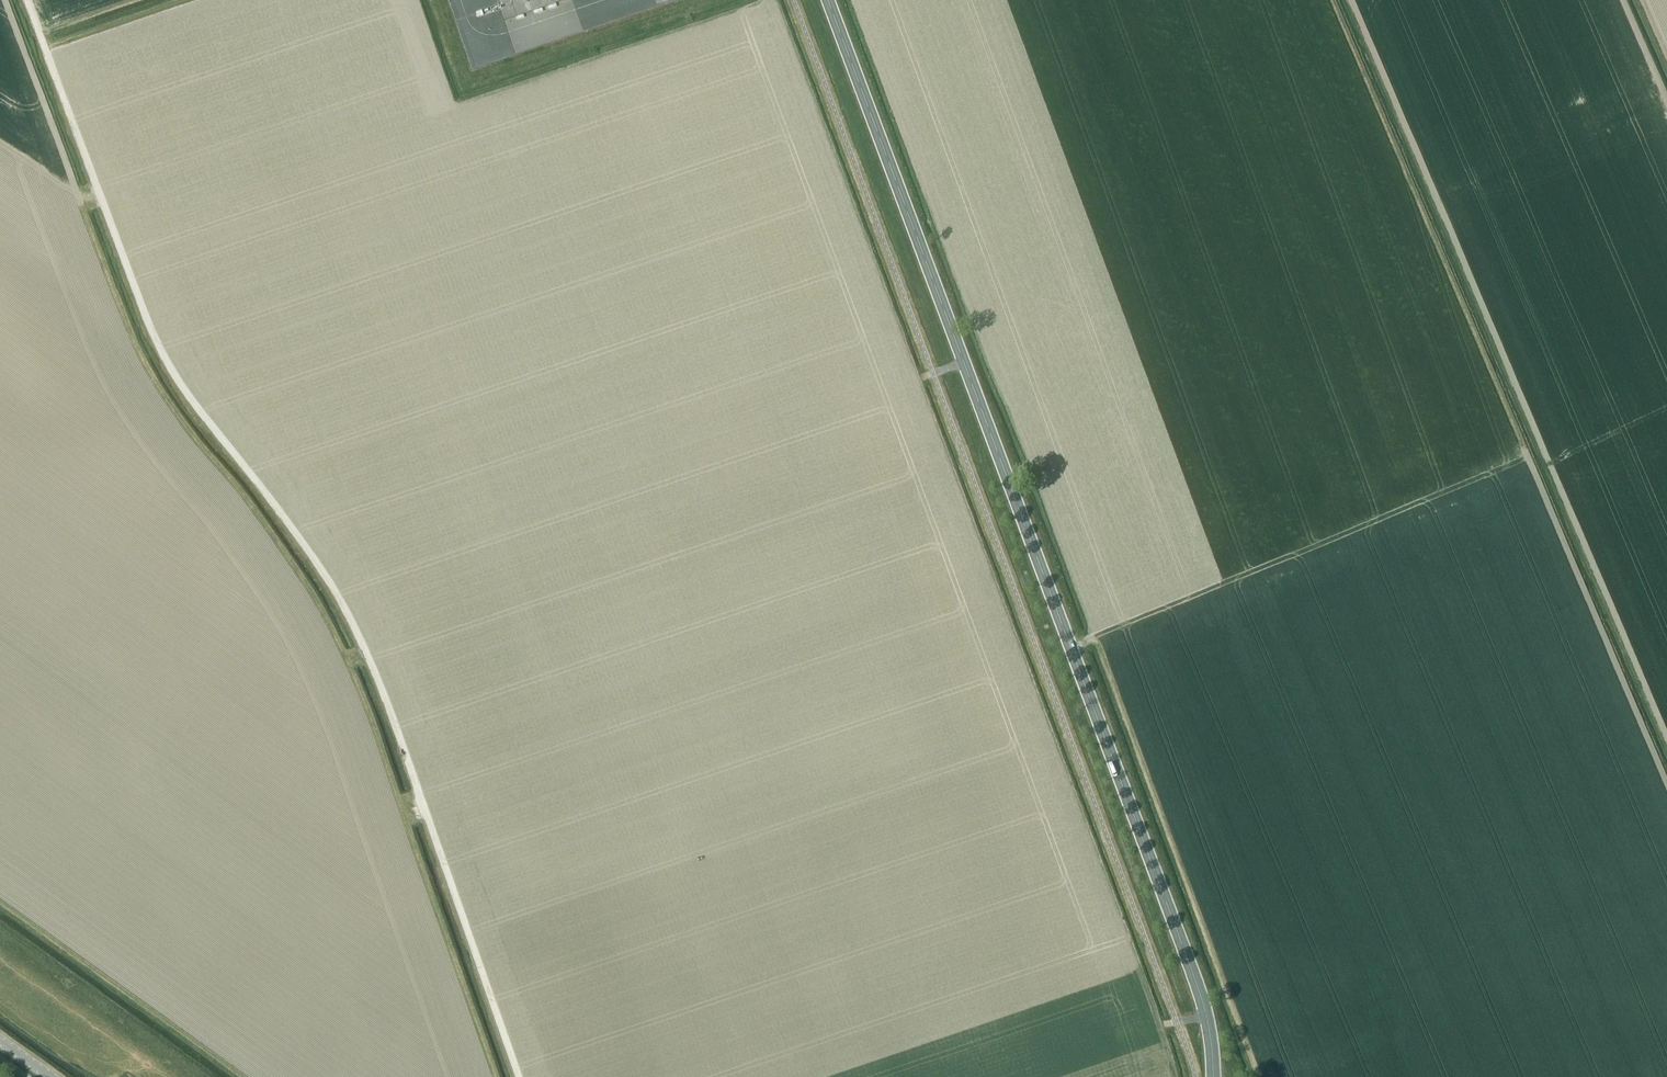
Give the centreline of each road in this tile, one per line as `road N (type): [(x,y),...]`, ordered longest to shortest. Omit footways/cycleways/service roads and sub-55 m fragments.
road 1 (track): [(519,1076),(376,672),(319,566),(165,358),(27,0)]
road 2 (primary): [(1213,1076),(1204,1003),(828,0)]

